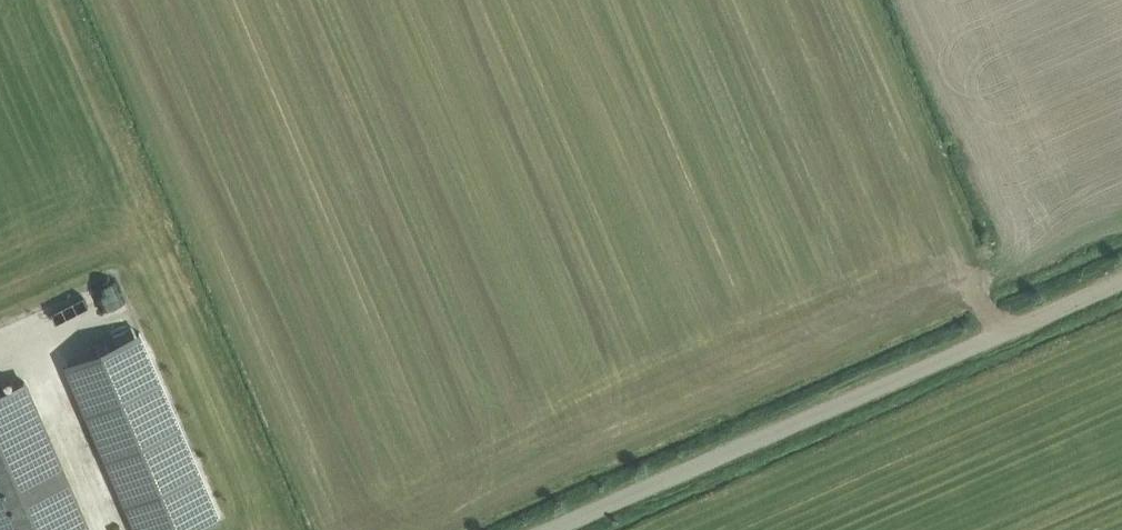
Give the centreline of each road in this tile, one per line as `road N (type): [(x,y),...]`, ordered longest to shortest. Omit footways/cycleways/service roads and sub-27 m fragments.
road 1 (unclassified): [(544,529),(1121,280)]

